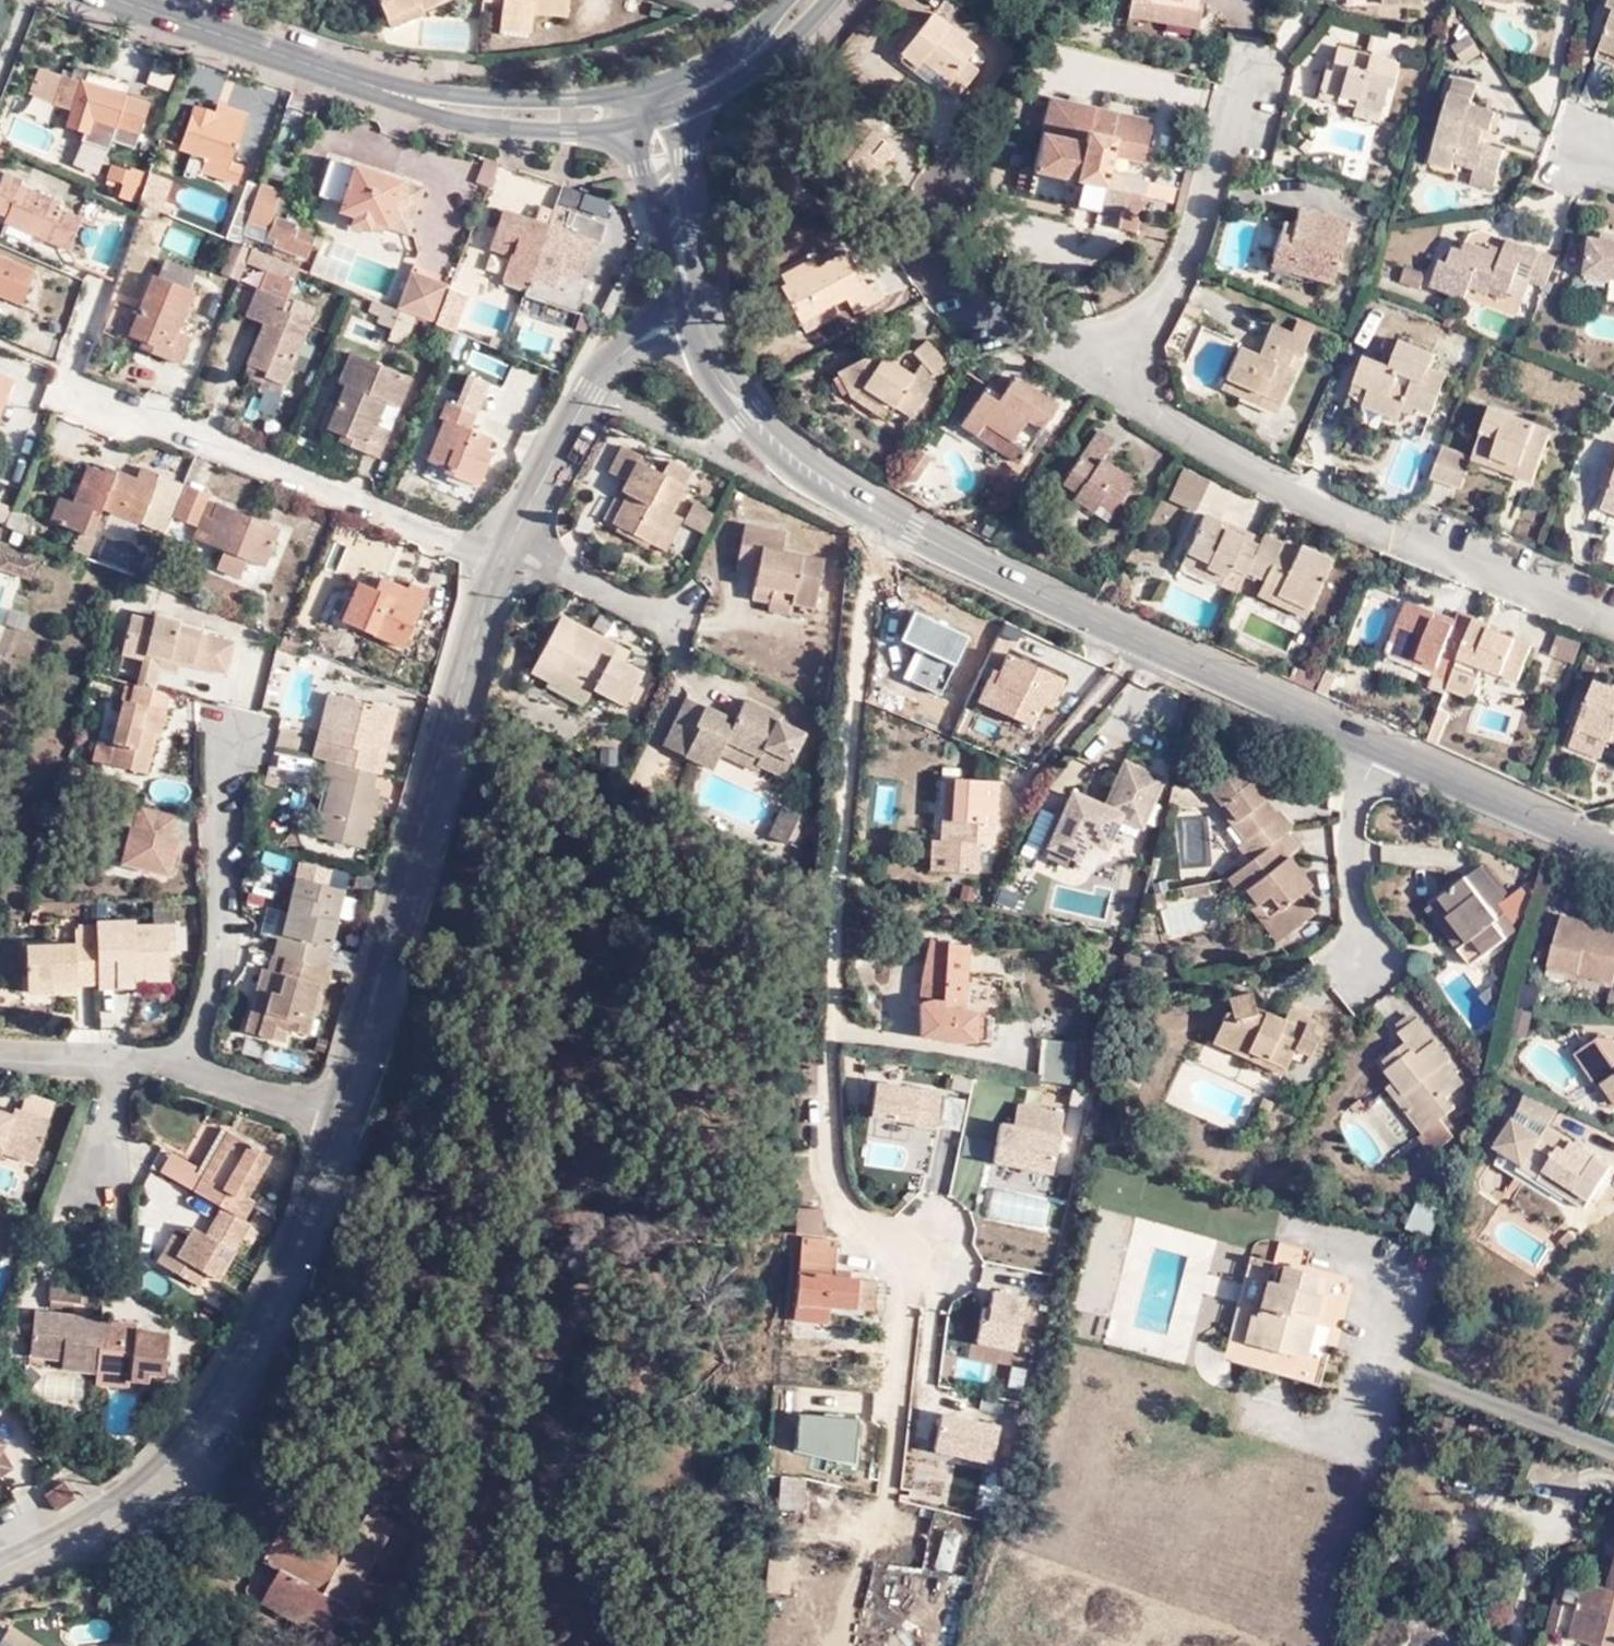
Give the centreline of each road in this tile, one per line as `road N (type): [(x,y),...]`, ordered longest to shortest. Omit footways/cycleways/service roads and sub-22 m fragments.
road 1 (tertiary): [(0,1567),(122,1506),(218,1414),(298,1255),(346,1116),(504,568),(592,389),(616,359),(693,317)]
road 2 (tertiary): [(693,317),(748,414),(779,450),(874,509),(1145,641),(1613,846)]
road 3 (secondary): [(113,0),(385,89)]
road 4 (secondary): [(385,89),(473,120),(533,129),(611,130),(651,121)]
road 5 (secondary): [(640,90),(525,105),(385,89)]
road 6 (secondary): [(651,121),(735,88),(832,0)]
road 7 (tertiary): [(651,121),(693,317)]
road 8 (secondary): [(786,0),(713,63),(640,90)]

